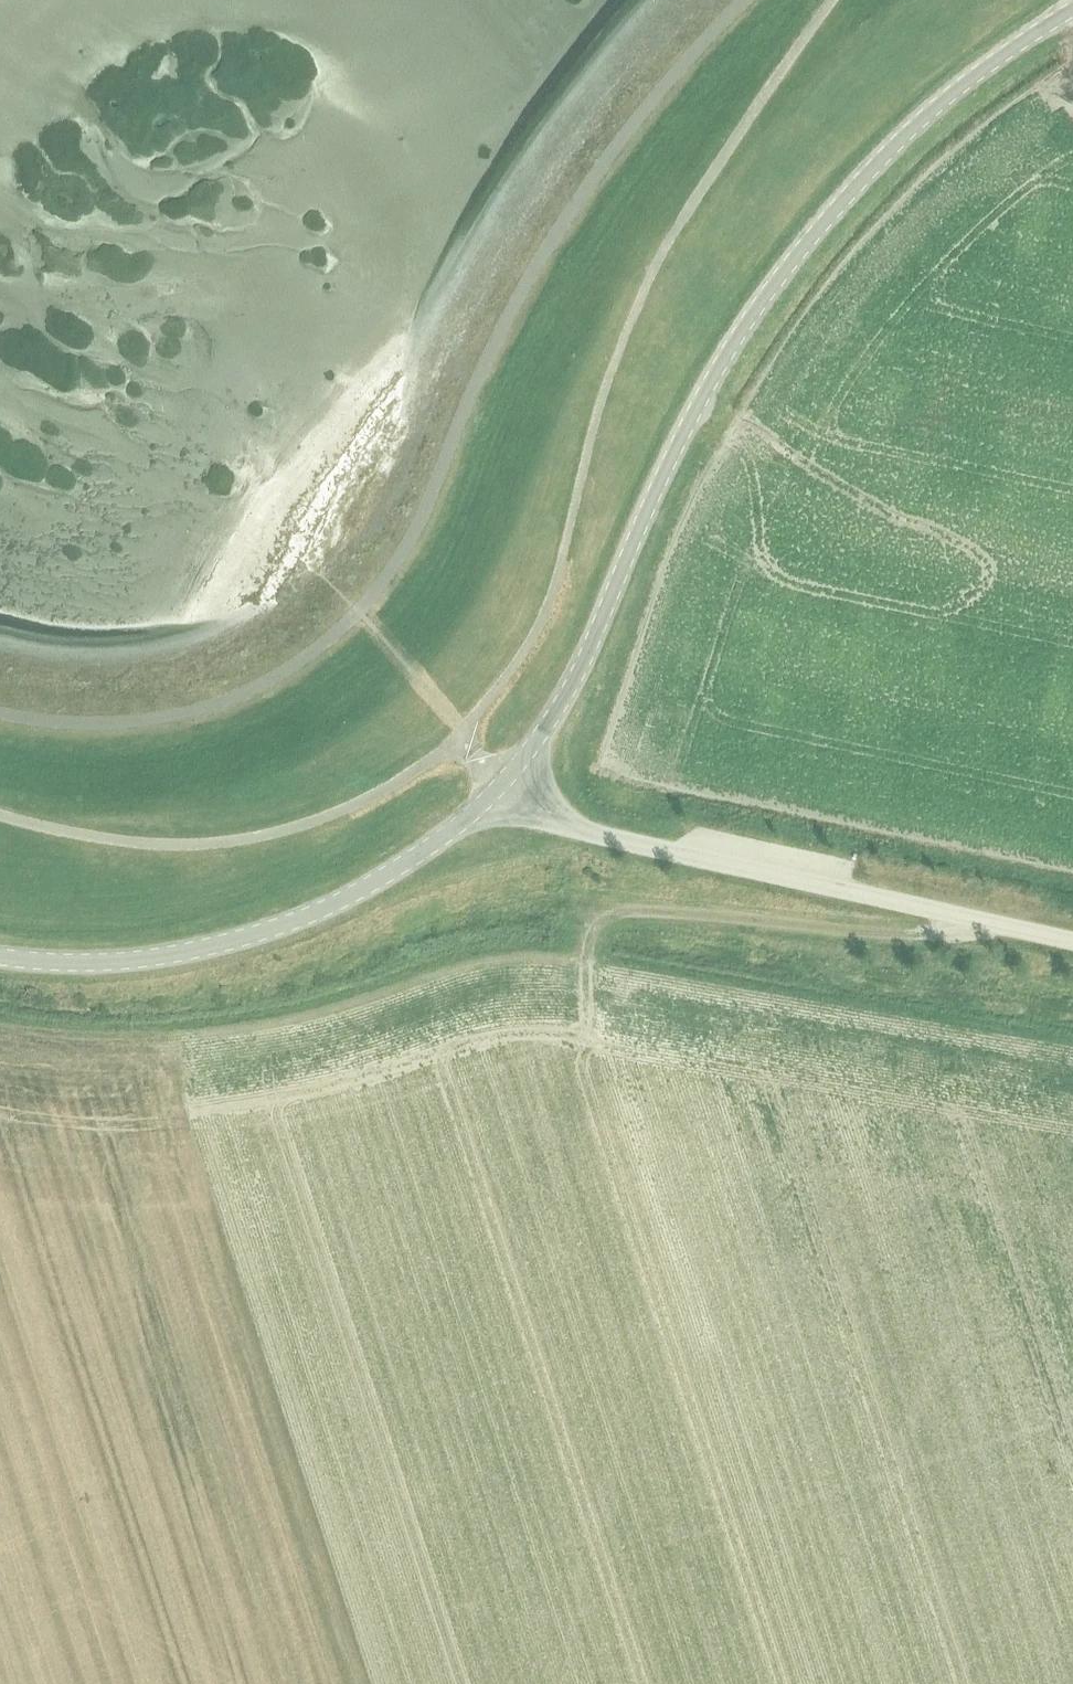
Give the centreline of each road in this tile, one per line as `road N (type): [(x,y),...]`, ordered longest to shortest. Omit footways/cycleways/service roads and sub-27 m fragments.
road 1 (tertiary): [(499,790),(558,709),(671,457),(772,289),(843,200),(924,119),(1072,8)]
road 2 (tertiary): [(1072,941),(520,813),(499,790)]
road 3 (tertiary): [(0,957),(110,964),(224,943),(293,921),(360,891),(499,790)]

